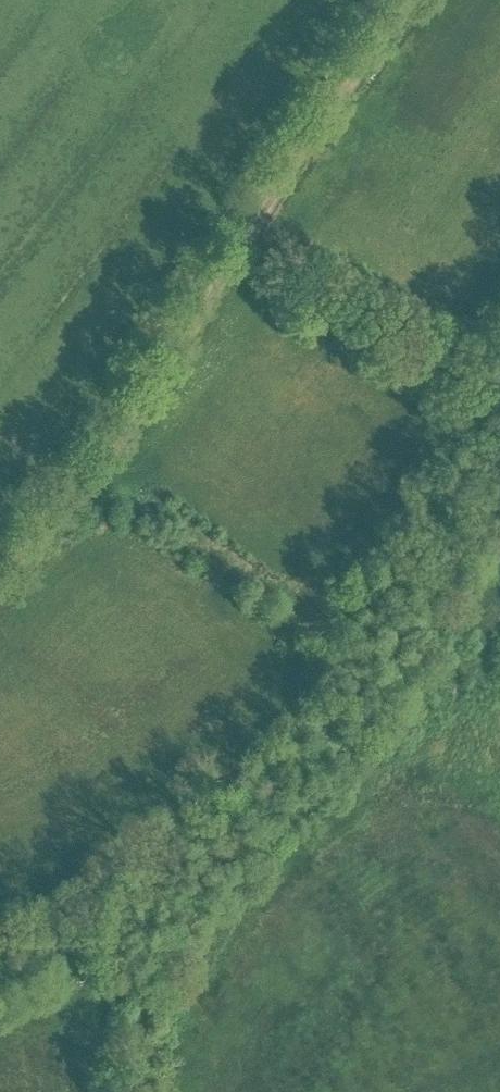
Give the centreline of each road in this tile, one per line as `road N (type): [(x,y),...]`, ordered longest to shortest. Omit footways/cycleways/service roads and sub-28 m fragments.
road 1 (track): [(0,583),(92,483),(284,177),(411,0)]

